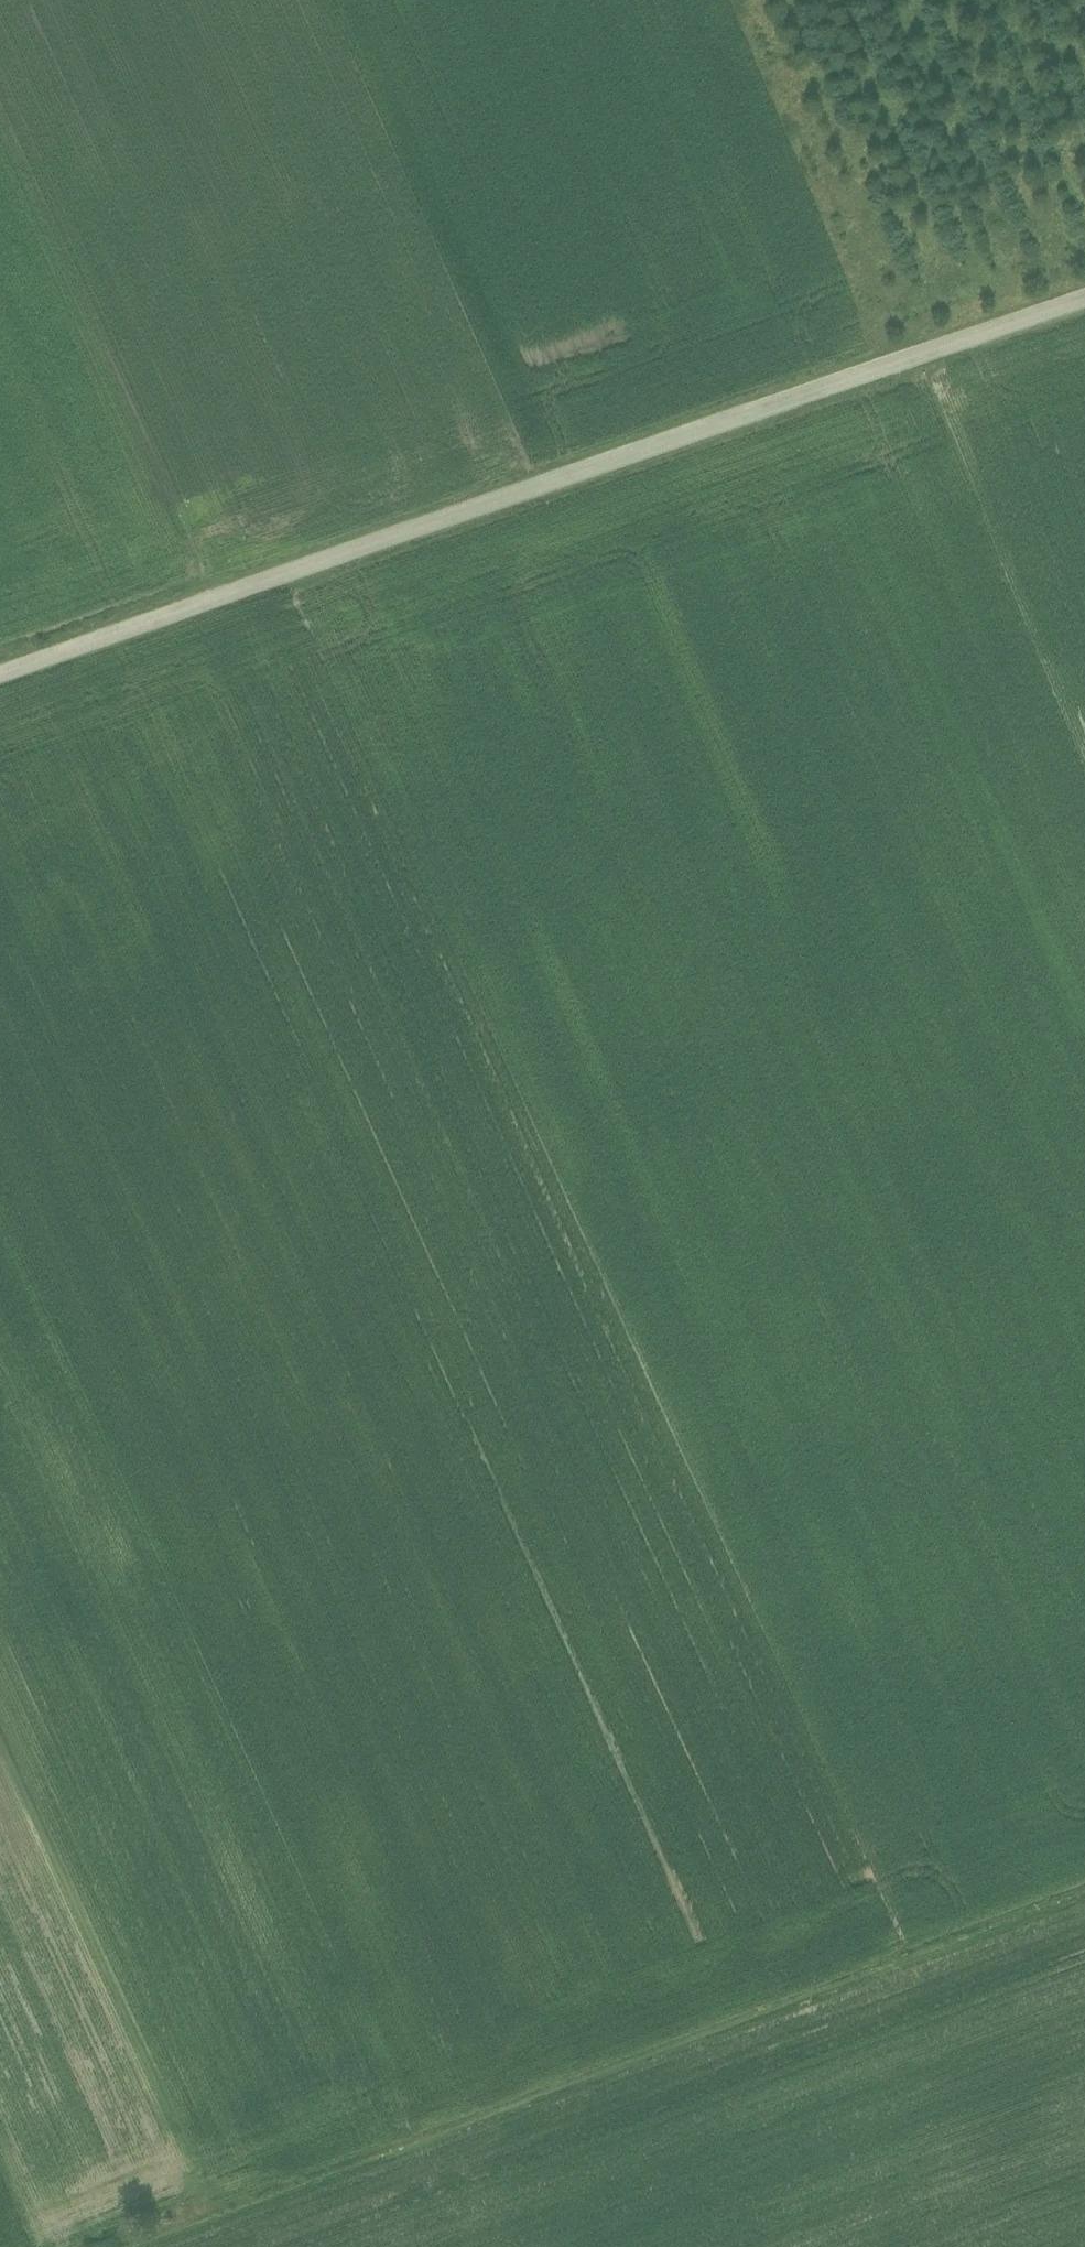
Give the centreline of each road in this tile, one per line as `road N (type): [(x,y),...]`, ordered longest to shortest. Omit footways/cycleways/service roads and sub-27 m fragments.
road 1 (unclassified): [(1084,299),(0,676)]

